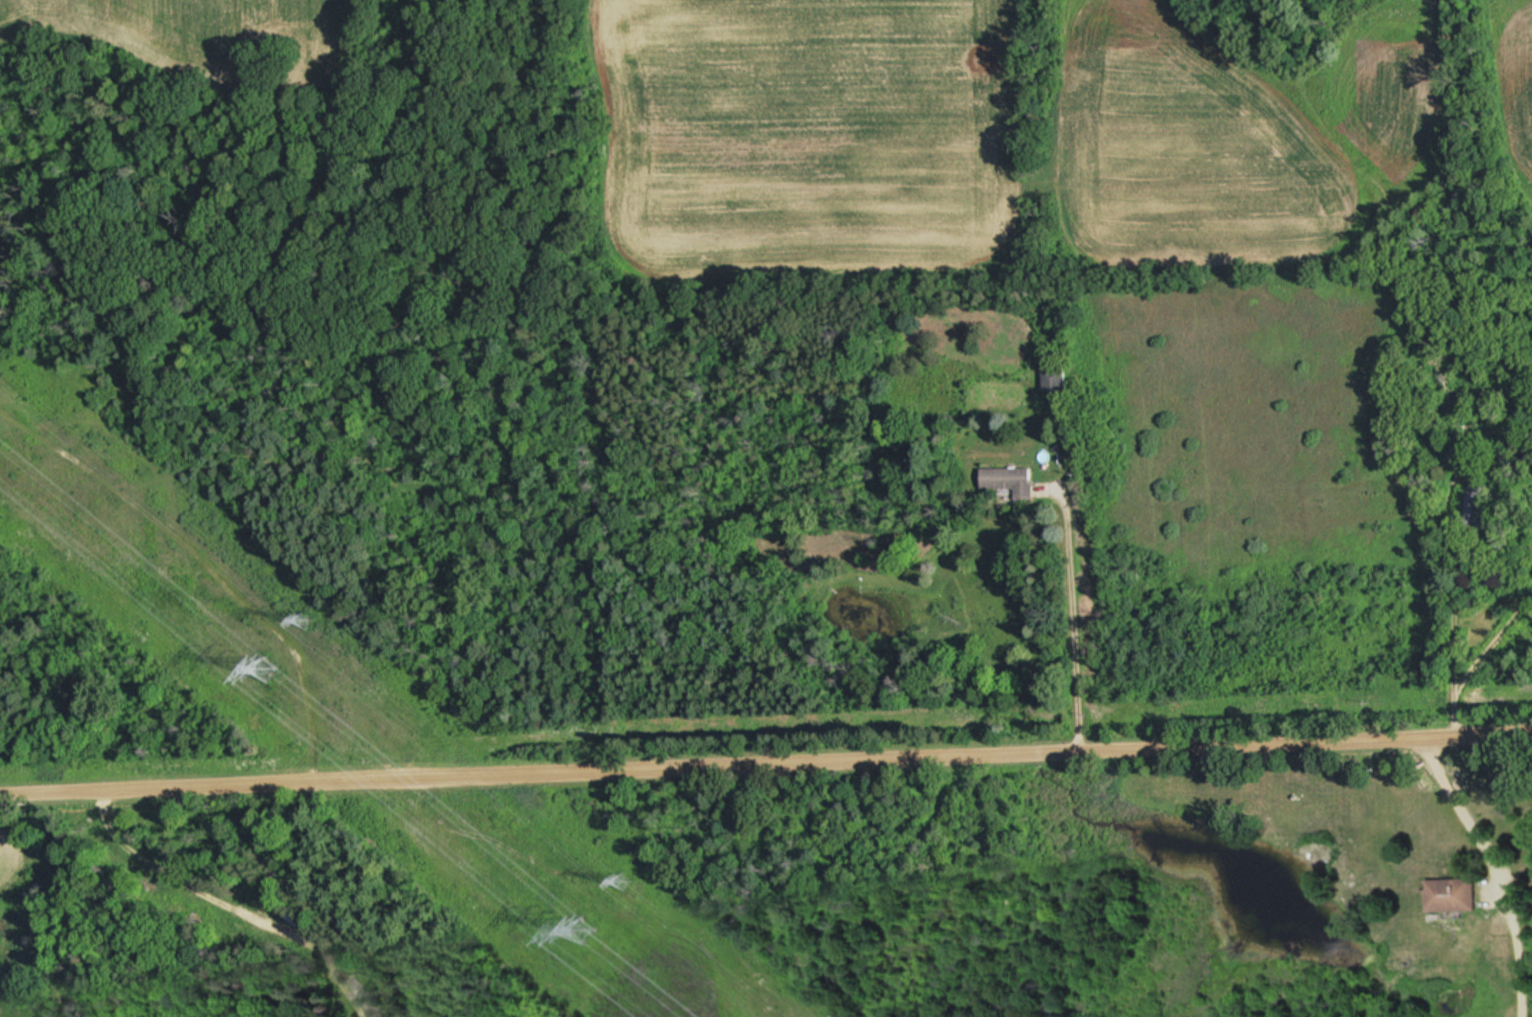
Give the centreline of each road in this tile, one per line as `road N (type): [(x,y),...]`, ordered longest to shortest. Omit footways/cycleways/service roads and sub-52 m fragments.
road 1 (residential): [(0,789),(1531,726)]

